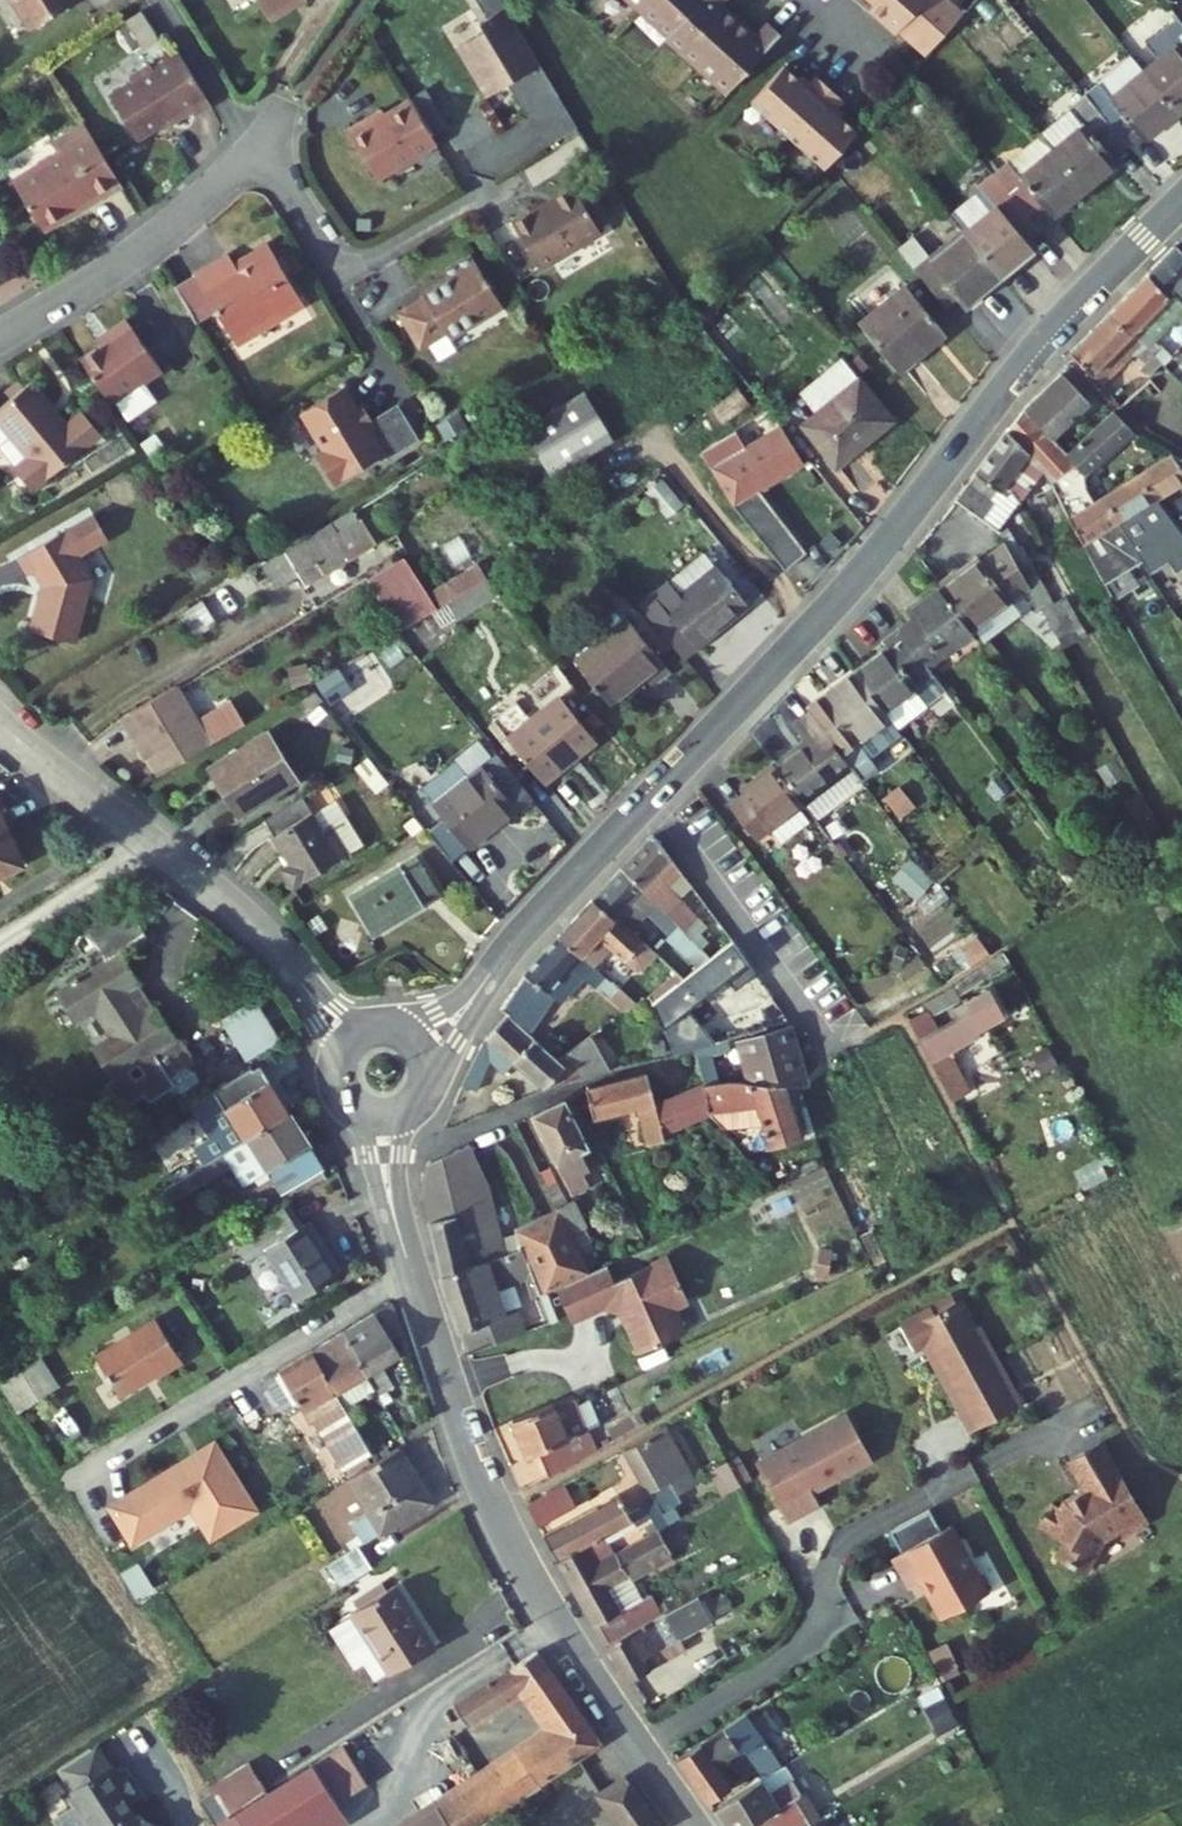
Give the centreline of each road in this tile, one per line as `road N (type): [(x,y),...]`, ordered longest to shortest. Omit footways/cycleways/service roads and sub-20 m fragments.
road 1 (residential): [(1181,198),(1062,317),(859,575),(660,786)]
road 2 (residential): [(637,1745),(549,1614),(498,1516),(411,1268)]
road 3 (residential): [(637,1745),(792,1649),(840,1542),(969,1473)]
road 4 (residential): [(101,1467),(411,1268)]
road 5 (residential): [(0,333),(158,235),(261,143)]
road 6 (residential): [(660,786),(844,1046)]
road 7 (residential): [(487,197),(378,259),(350,264),(327,255),(261,143)]
road 8 (residential): [(399,1149),(655,1063)]
road 9 (residential): [(660,786),(487,976)]
road 10 (residential): [(306,988),(245,913),(150,841)]
road 11 (residential): [(150,841),(0,720)]
road 12 (unclassified): [(150,841),(0,942)]
road 13 (residential): [(356,1108),(398,1223)]

